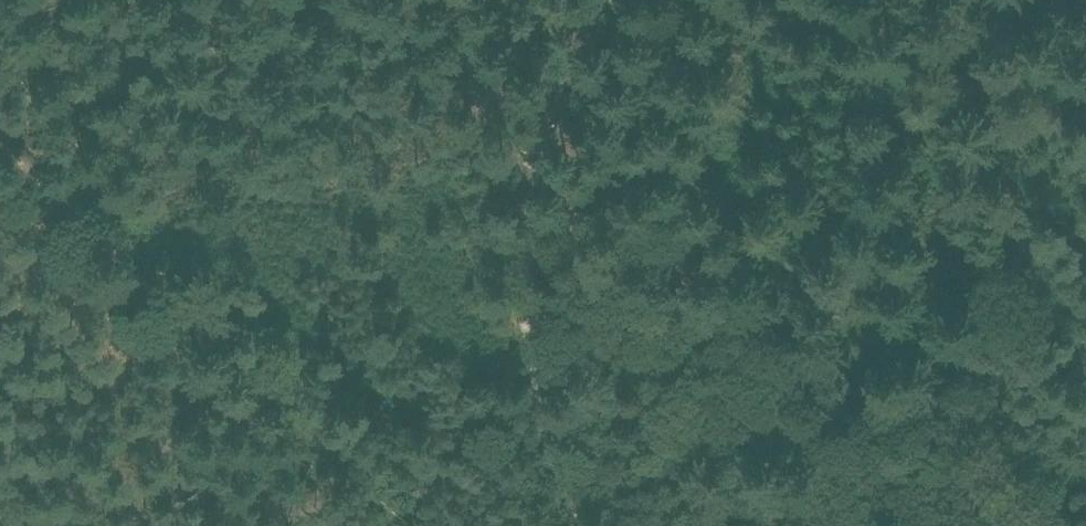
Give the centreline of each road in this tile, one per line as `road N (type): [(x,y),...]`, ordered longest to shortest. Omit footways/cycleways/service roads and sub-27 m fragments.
road 1 (track): [(0,156),(398,525)]
road 2 (track): [(561,525),(517,219)]
road 3 (track): [(517,219),(525,185),(619,0)]

